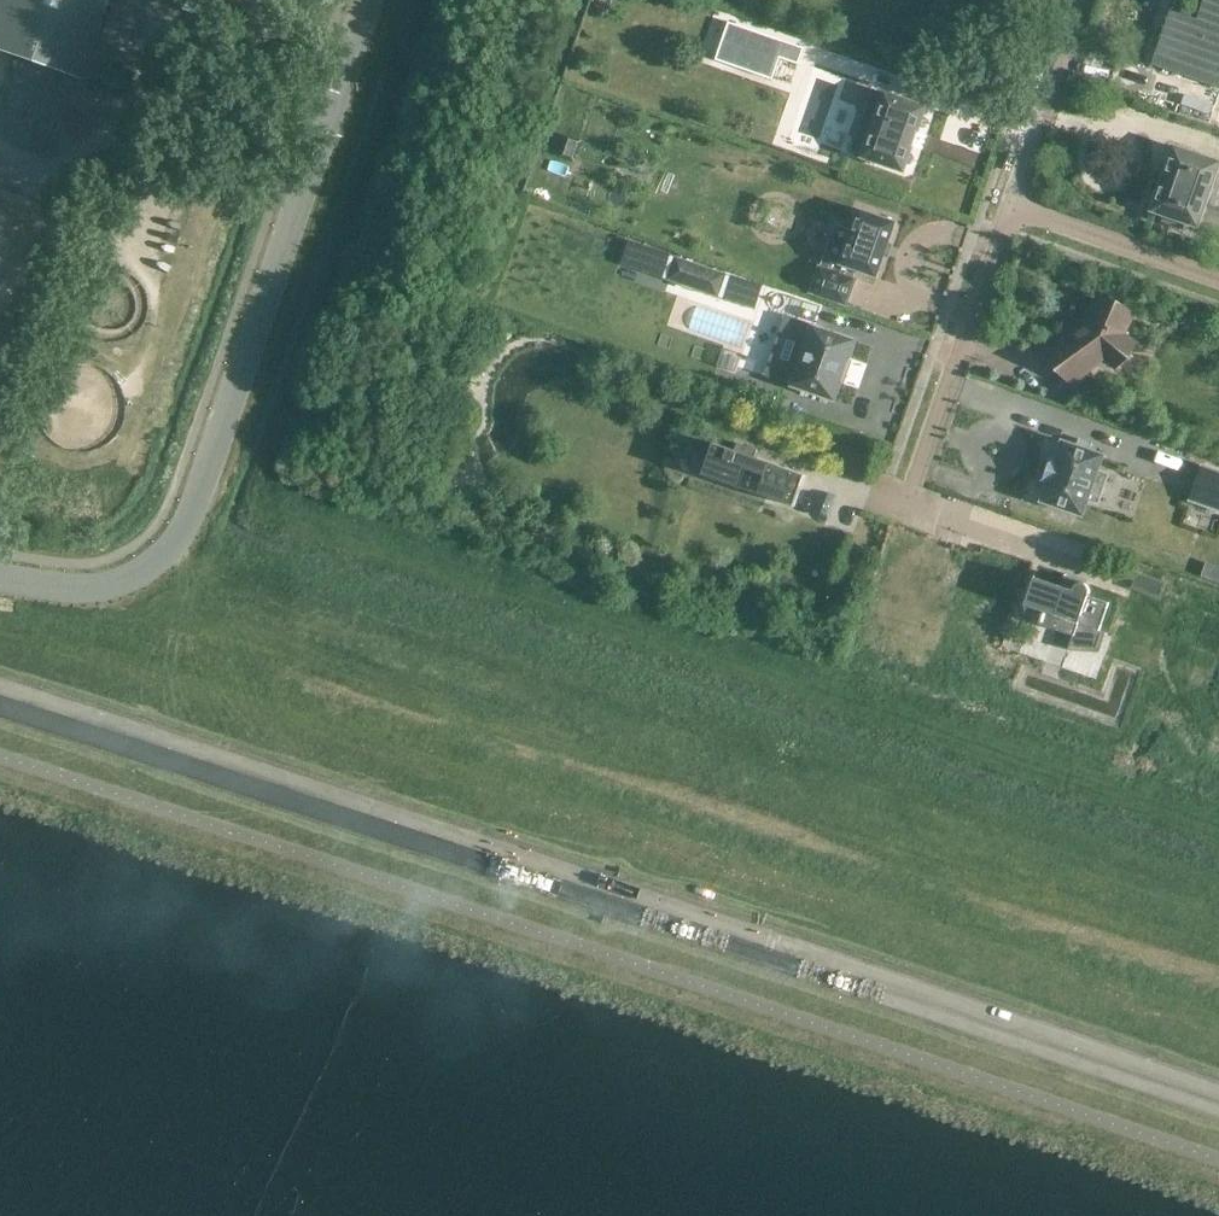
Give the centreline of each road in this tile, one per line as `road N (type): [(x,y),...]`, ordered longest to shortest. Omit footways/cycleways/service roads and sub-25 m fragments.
road 1 (tertiary): [(1218,1094),(0,701)]
road 2 (tertiary): [(0,580),(117,590),(163,572),(199,510),(375,0)]
road 3 (residential): [(904,515),(1014,206)]
road 4 (residential): [(1014,206),(1087,0)]
road 5 (residential): [(1218,278),(1014,206)]

